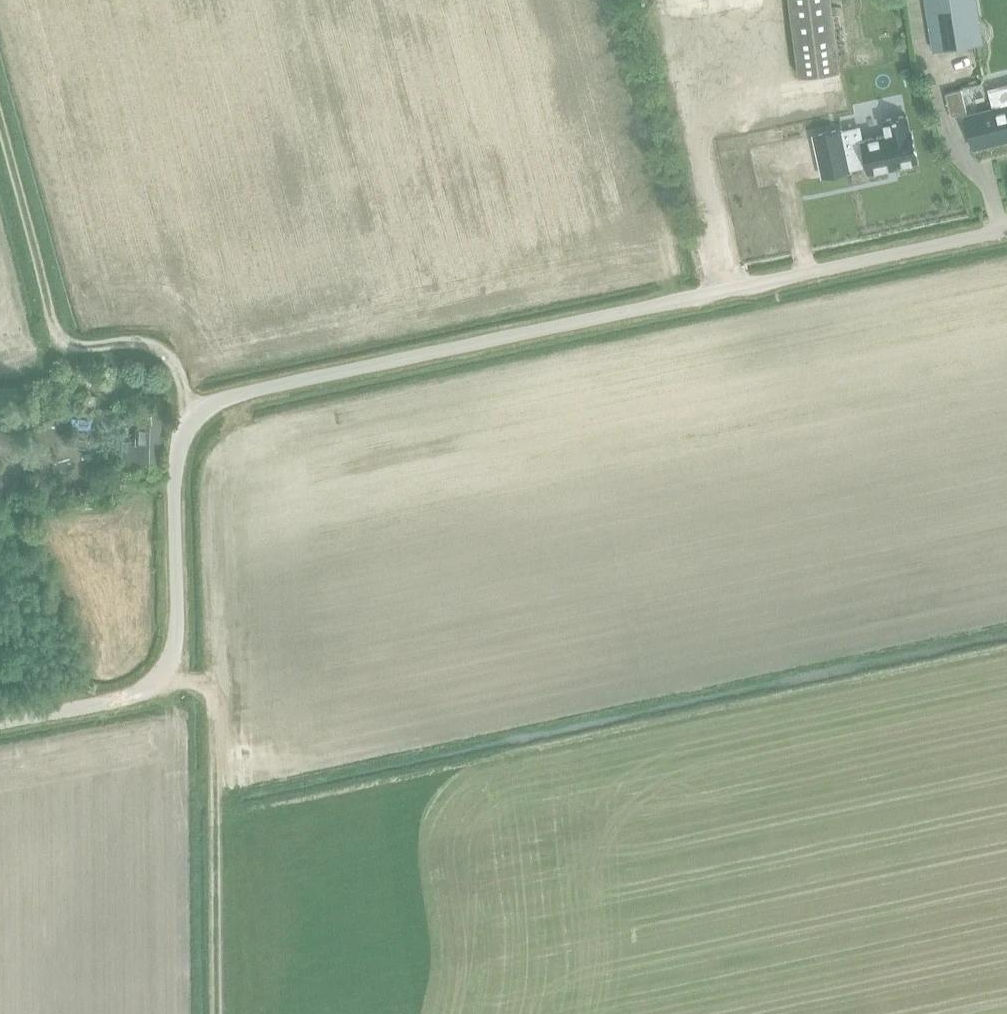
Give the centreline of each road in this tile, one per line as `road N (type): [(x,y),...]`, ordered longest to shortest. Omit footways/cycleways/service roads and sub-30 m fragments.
road 1 (unclassified): [(0,722),(136,694),(171,667),(178,629),(175,450),(193,414),(211,403),(1006,228)]

